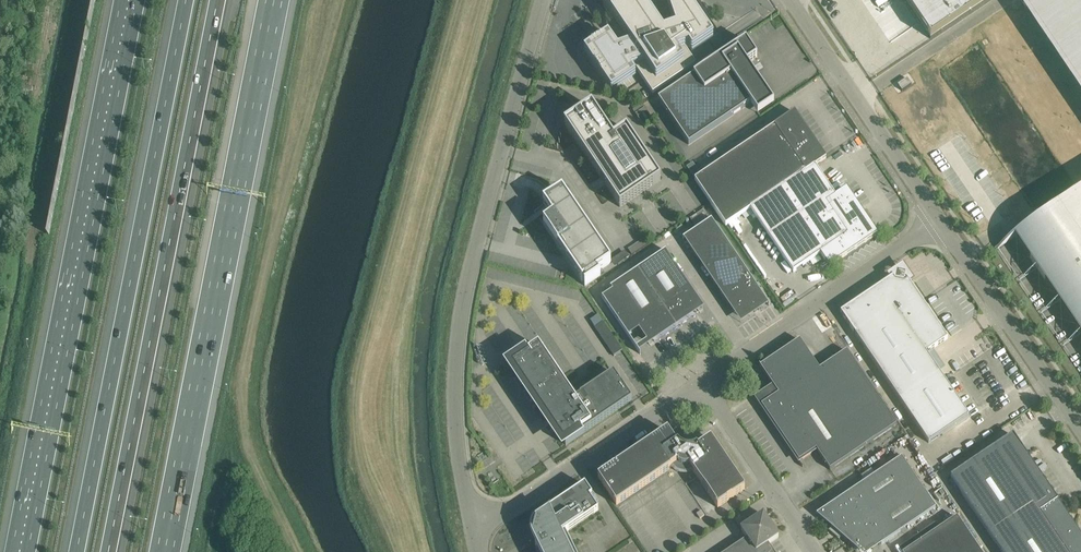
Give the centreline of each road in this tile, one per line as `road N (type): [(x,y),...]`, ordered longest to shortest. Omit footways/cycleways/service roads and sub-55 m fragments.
road 1 (track): [(459,0),(356,375),(356,454),(397,551)]
road 2 (motorway): [(186,0),(75,551)]
road 3 (motorway): [(165,551),(274,0)]
road 4 (motorway): [(110,551),(219,0)]
road 5 (motorway): [(127,0),(20,551)]
road 6 (unclassified): [(476,533),(456,415),(458,347),(545,0)]
road 7 (unclassified): [(701,383),(941,224)]
road 8 (unclassified): [(476,533),(701,383)]
road 9 (unclassified): [(941,224),(791,0)]
road 10 (unclassified): [(1080,430),(941,224)]
road 11 (unclassified): [(813,551),(701,383)]

